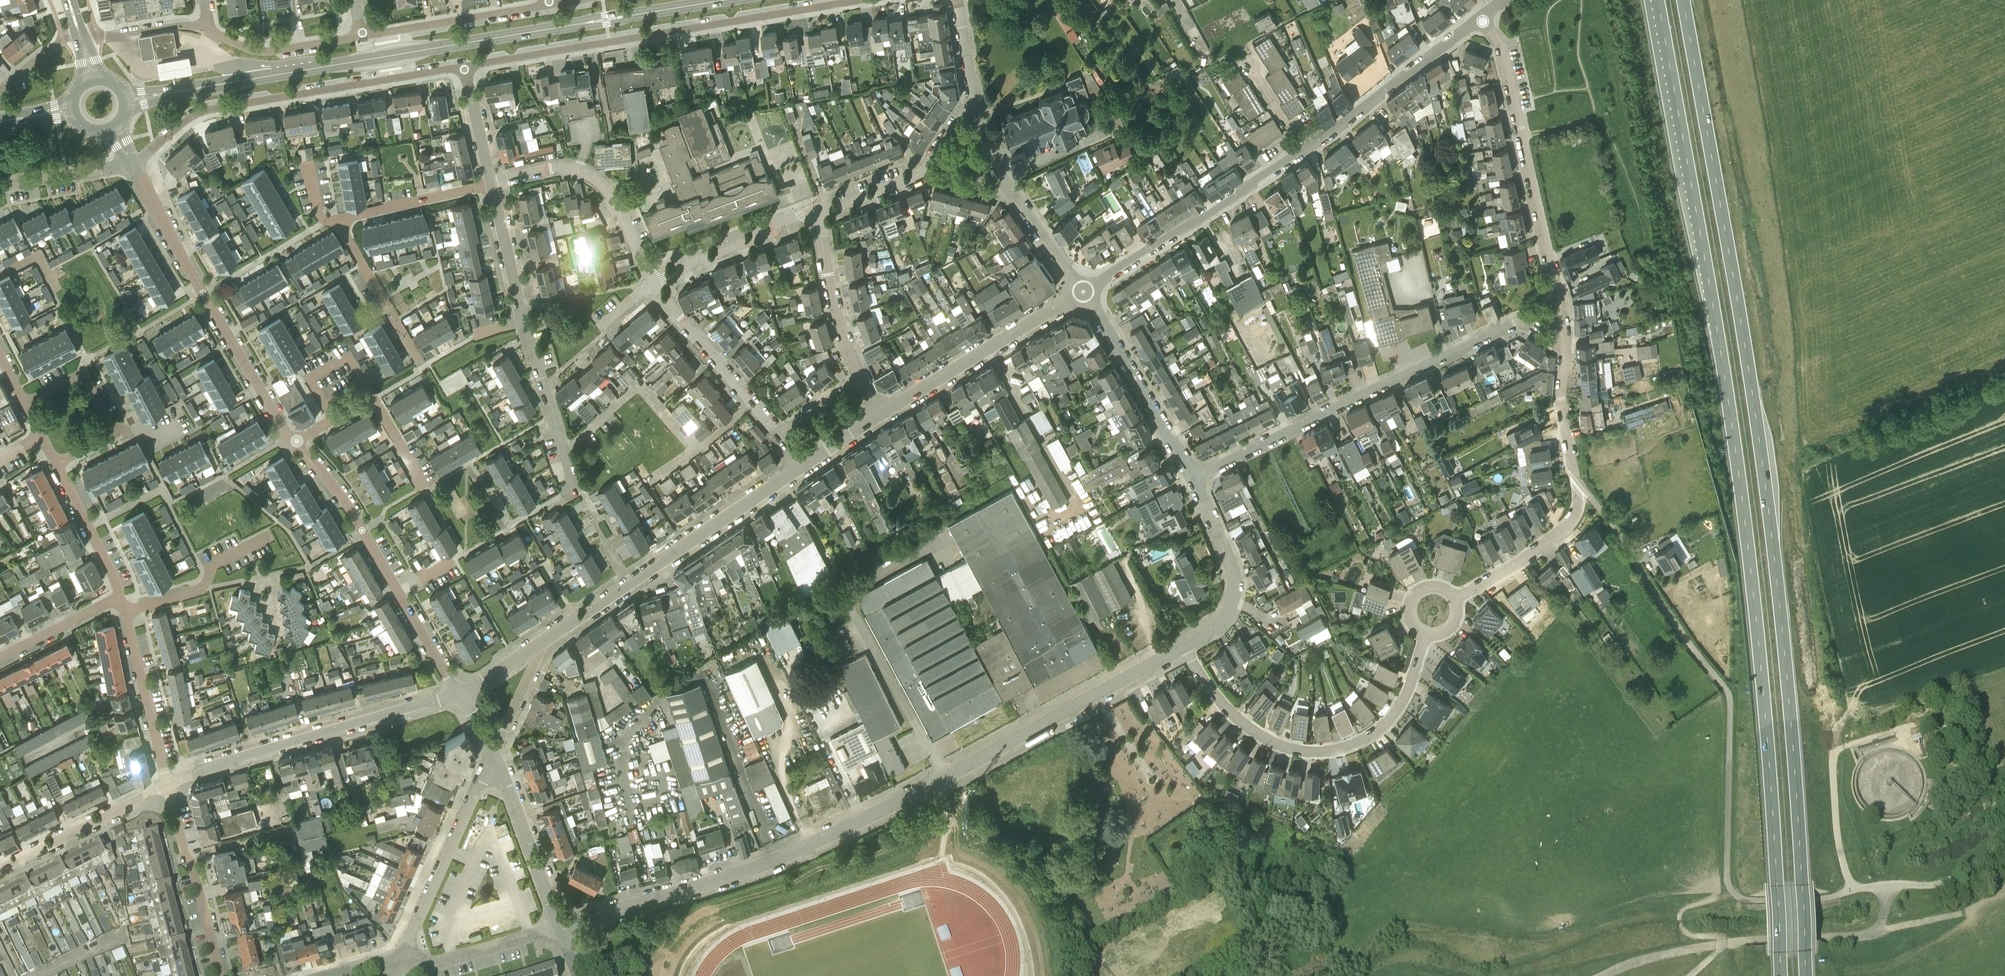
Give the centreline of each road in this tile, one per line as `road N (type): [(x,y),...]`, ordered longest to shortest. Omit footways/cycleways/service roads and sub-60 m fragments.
road 1 (trunk): [(1658,0),(1733,432),(1765,706),(1782,975)]
road 2 (trunk): [(1806,975),(1778,584),(1750,375),(1683,0)]
road 3 (residential): [(560,927),(816,842),(1184,646)]
road 4 (tertiary): [(126,100),(721,0)]
road 5 (residential): [(1193,477),(1524,319),(1539,308),(1552,274)]
road 6 (residential): [(464,66),(848,0)]
road 7 (residential): [(134,164),(211,107),(464,66)]
road 8 (residential): [(1184,646),(1215,695),(1245,724),(1283,745),(1321,752),(1355,743),(1389,720),(1426,634)]
road 9 (residential): [(293,441),(134,164)]
road 10 (residential): [(543,641),(806,464)]
road 11 (residential): [(168,784),(459,693)]
road 12 (residential): [(1083,291),(1311,146)]
road 13 (residential): [(1552,274),(1500,44),(1482,16)]
road 14 (residential): [(880,414),(1083,291)]
road 15 (unclassified): [(401,965),(492,754)]
road 16 (residential): [(652,283),(614,200),(590,175),(561,167),(490,182)]
road 17 (residential): [(1193,477),(1083,291)]
road 18 (residential): [(1311,146),(1482,16)]
road 19 (residential): [(1576,477),(1552,274)]
road 20 (residential): [(1184,646),(1219,624),(1235,586),(1193,477)]
road 21 (residential): [(780,435),(652,283)]
road 22 (unclassified): [(221,975),(168,784)]
road 23 (residential): [(24,403),(76,376),(88,383),(113,433),(55,462)]
road 24 (residential): [(560,496),(577,486),(524,322)]
road 25 (residential): [(550,6),(362,37)]
road 26 (residential): [(0,868),(168,784)]
road 27 (unclassified): [(560,927),(492,754)]
road 28 (residential): [(1455,598),(1567,525),(1578,504),(1576,477)]
road 29 (residential): [(652,283),(820,208)]
road 30 (residential): [(398,590),(338,492),(293,441)]
road 31 (residential): [(168,784),(124,610)]
road 32 (residential): [(862,378),(834,304),(820,208)]
road 33 (residential): [(421,368),(343,231),(329,220)]
road 34 (residential): [(124,610),(199,590),(213,564),(271,534)]
road 35 (residential): [(329,220),(490,182)]
road 36 (unclassified): [(401,965),(439,963),(560,927)]
road 37 (residential): [(362,37),(262,53),(204,29)]
road 38 (track): [(1690,975),(1724,945),(1683,931),(1681,911),(1733,893)]
road 39 (residential): [(120,596),(55,462)]
road 40 (residential): [(524,322),(490,182)]
road 41 (residential): [(1654,590),(1576,477)]
road 42 (residential): [(0,187),(134,164)]
road 43 (residential): [(0,657),(120,596)]
road 44 (residential): [(204,29),(181,24),(80,37)]
road 45 (residential): [(492,754),(543,641)]
road 46 (residential): [(1001,177),(1114,129)]

